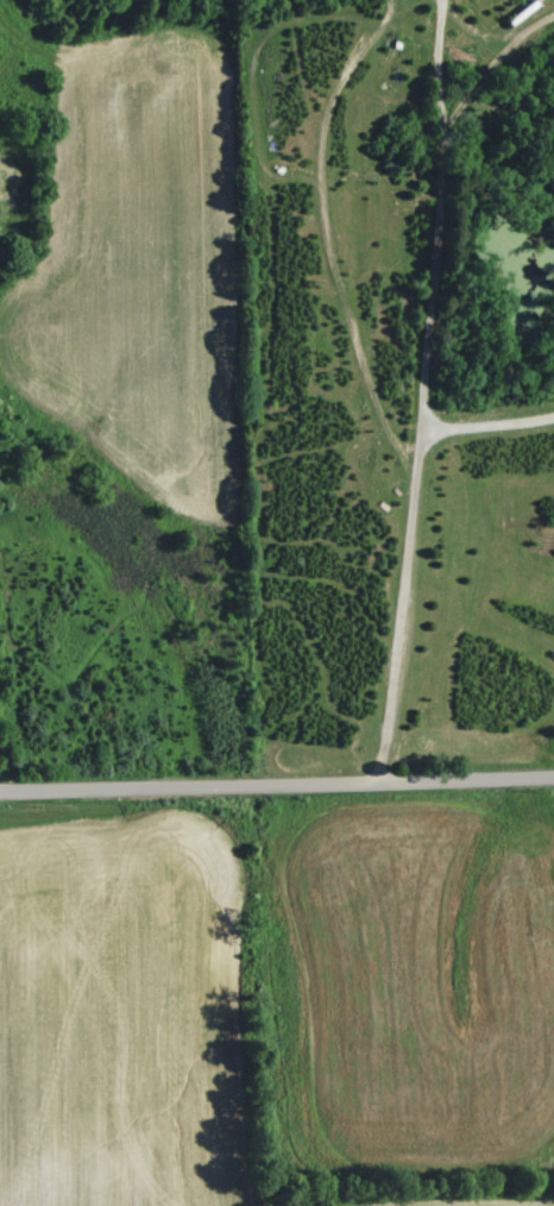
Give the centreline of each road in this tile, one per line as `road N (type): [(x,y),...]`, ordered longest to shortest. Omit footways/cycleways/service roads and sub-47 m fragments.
road 1 (residential): [(385,790),(447,147),(490,83),(553,27)]
road 2 (residential): [(0,796),(553,783)]

